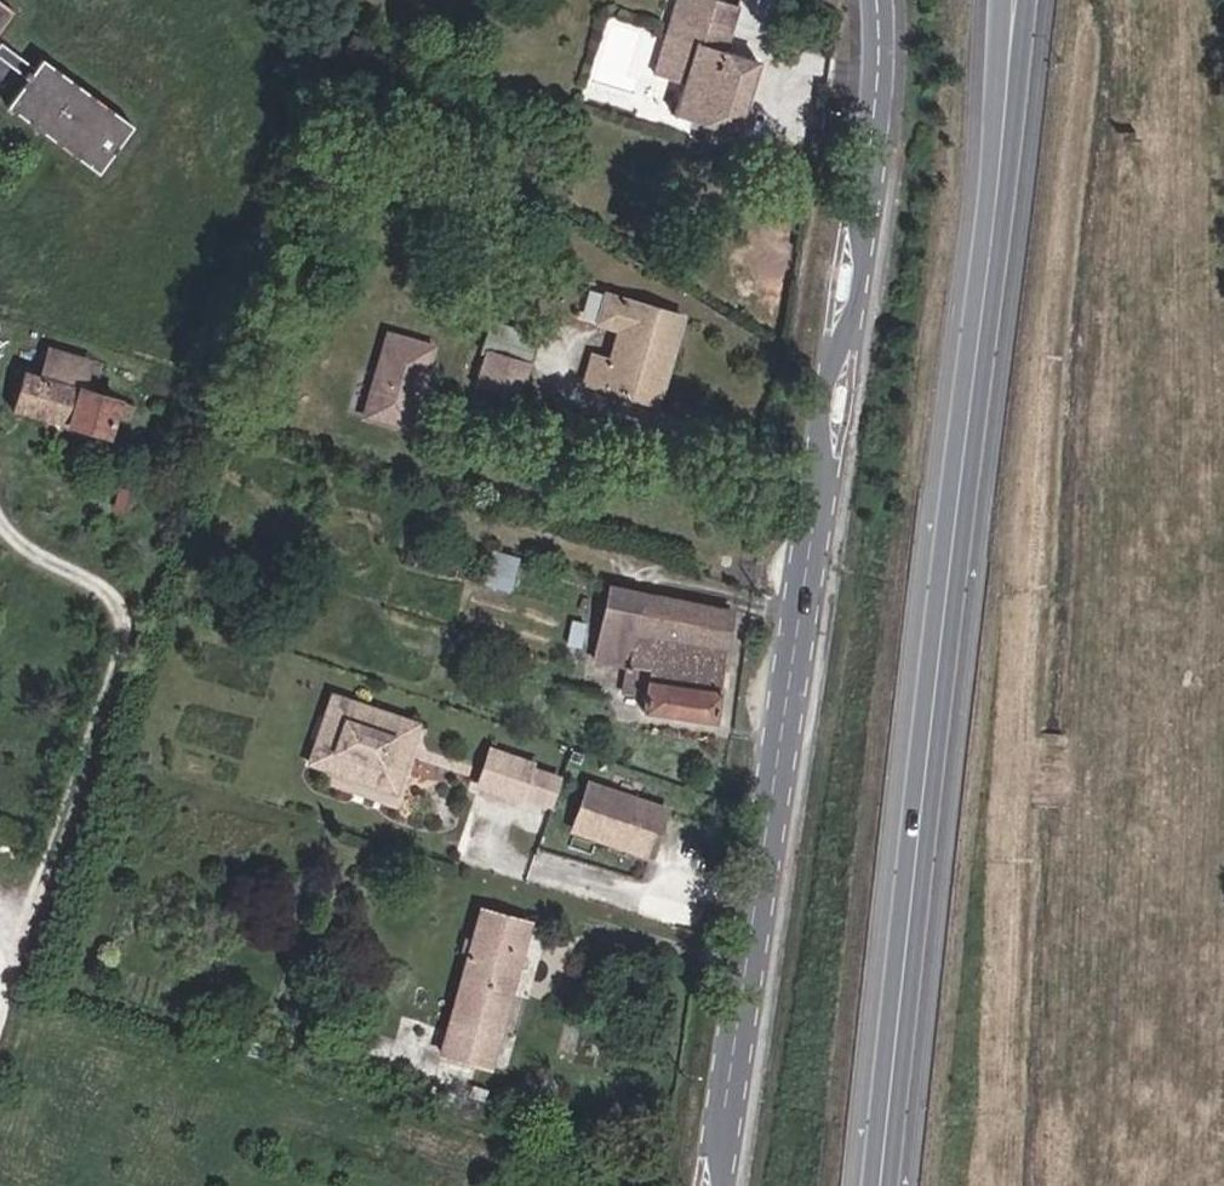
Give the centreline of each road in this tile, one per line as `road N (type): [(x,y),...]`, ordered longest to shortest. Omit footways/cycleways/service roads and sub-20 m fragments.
road 1 (residential): [(713,1185),(867,158),(880,52),(876,0)]
road 2 (secondary): [(872,1185),(898,878),(1012,0)]
road 3 (track): [(0,1022),(131,634),(109,580),(16,547),(0,509)]

